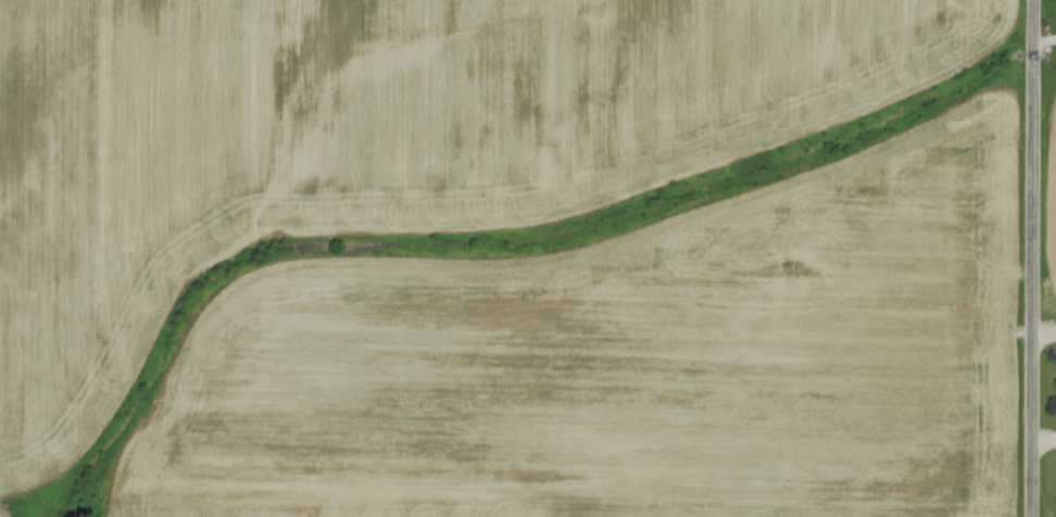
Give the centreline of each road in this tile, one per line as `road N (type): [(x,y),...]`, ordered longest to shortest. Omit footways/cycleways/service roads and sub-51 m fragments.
road 1 (tertiary): [(1036,516),(1037,0)]

